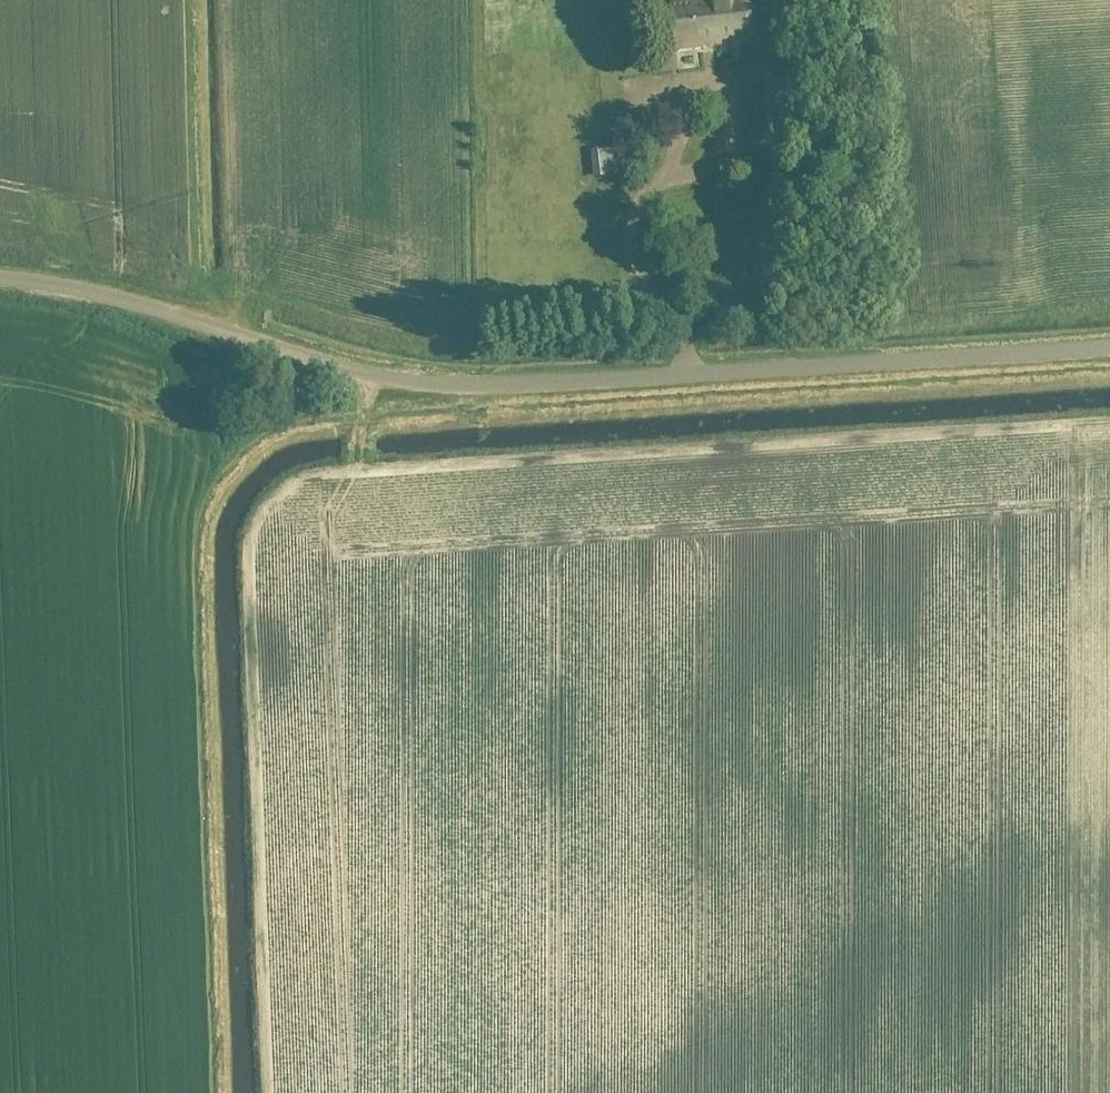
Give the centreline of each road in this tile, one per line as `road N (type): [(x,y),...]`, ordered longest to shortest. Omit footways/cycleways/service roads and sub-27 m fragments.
road 1 (unclassified): [(1109,348),(437,385),(376,378),(66,287),(0,282)]

